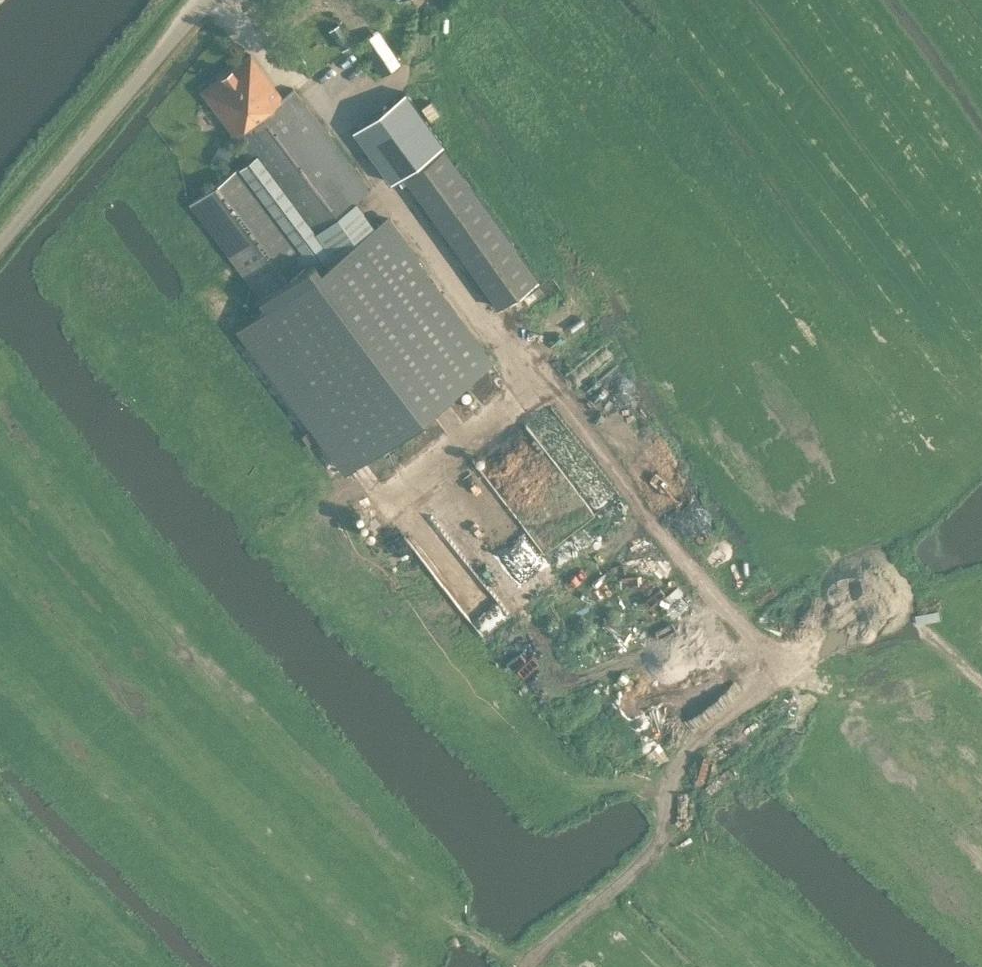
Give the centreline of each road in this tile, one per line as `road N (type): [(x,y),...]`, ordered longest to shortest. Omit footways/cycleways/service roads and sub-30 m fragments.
road 1 (track): [(981,689),(916,628),(864,630),(786,655),(763,651),(274,44),(221,0)]
road 2 (track): [(525,961),(661,844),(670,773),(756,693),(775,653)]
road 3 (tertiary): [(0,247),(204,0)]

